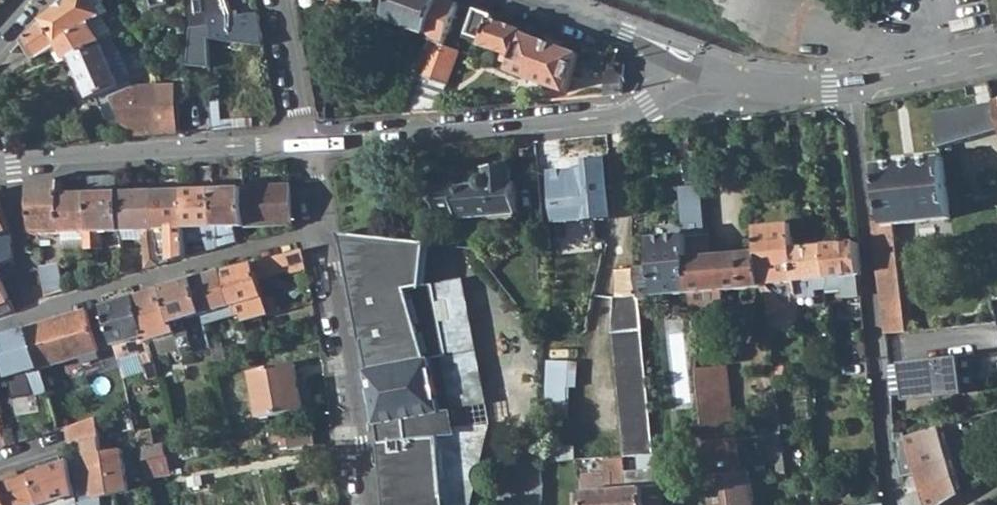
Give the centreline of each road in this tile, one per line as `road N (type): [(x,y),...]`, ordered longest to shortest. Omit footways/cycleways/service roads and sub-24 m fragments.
road 1 (residential): [(697,79),(610,117),(302,140)]
road 2 (residential): [(0,324),(322,231)]
road 3 (residential): [(302,140),(0,166)]
road 4 (residential): [(996,57),(852,87),(779,90),(697,79)]
road 5 (residential): [(367,504),(322,231)]
road 6 (residential): [(518,0),(626,39),(697,79)]
road 7 (residential): [(302,140),(276,0)]
road 8 (residential): [(86,500),(77,448),(0,468)]

